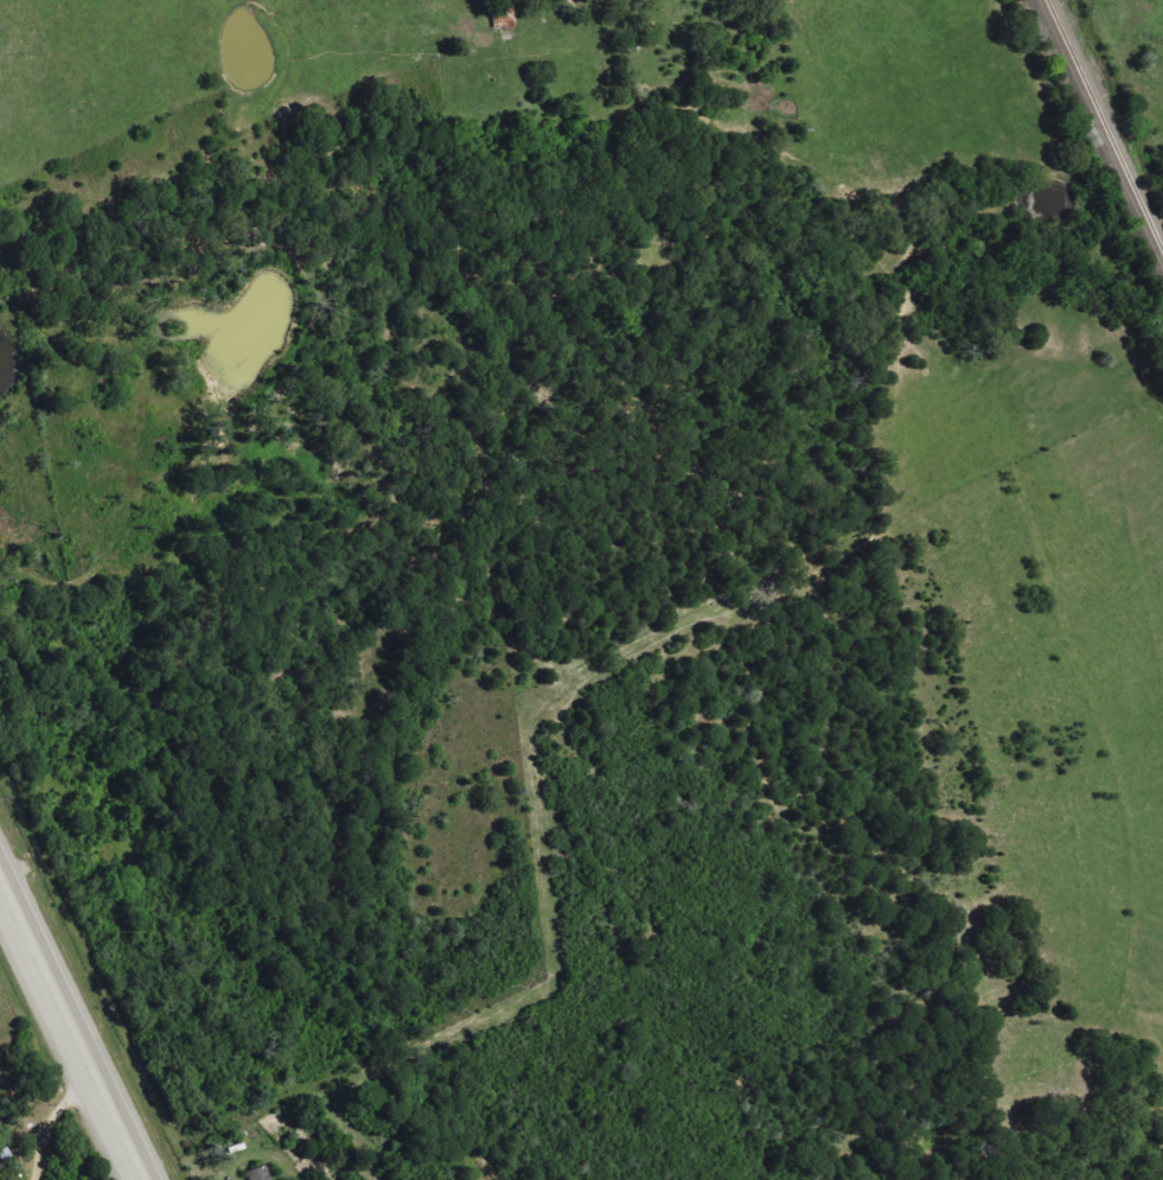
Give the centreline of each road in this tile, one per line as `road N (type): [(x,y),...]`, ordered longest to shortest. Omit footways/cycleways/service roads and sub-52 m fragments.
road 1 (primary): [(144,1179),(0,880)]

